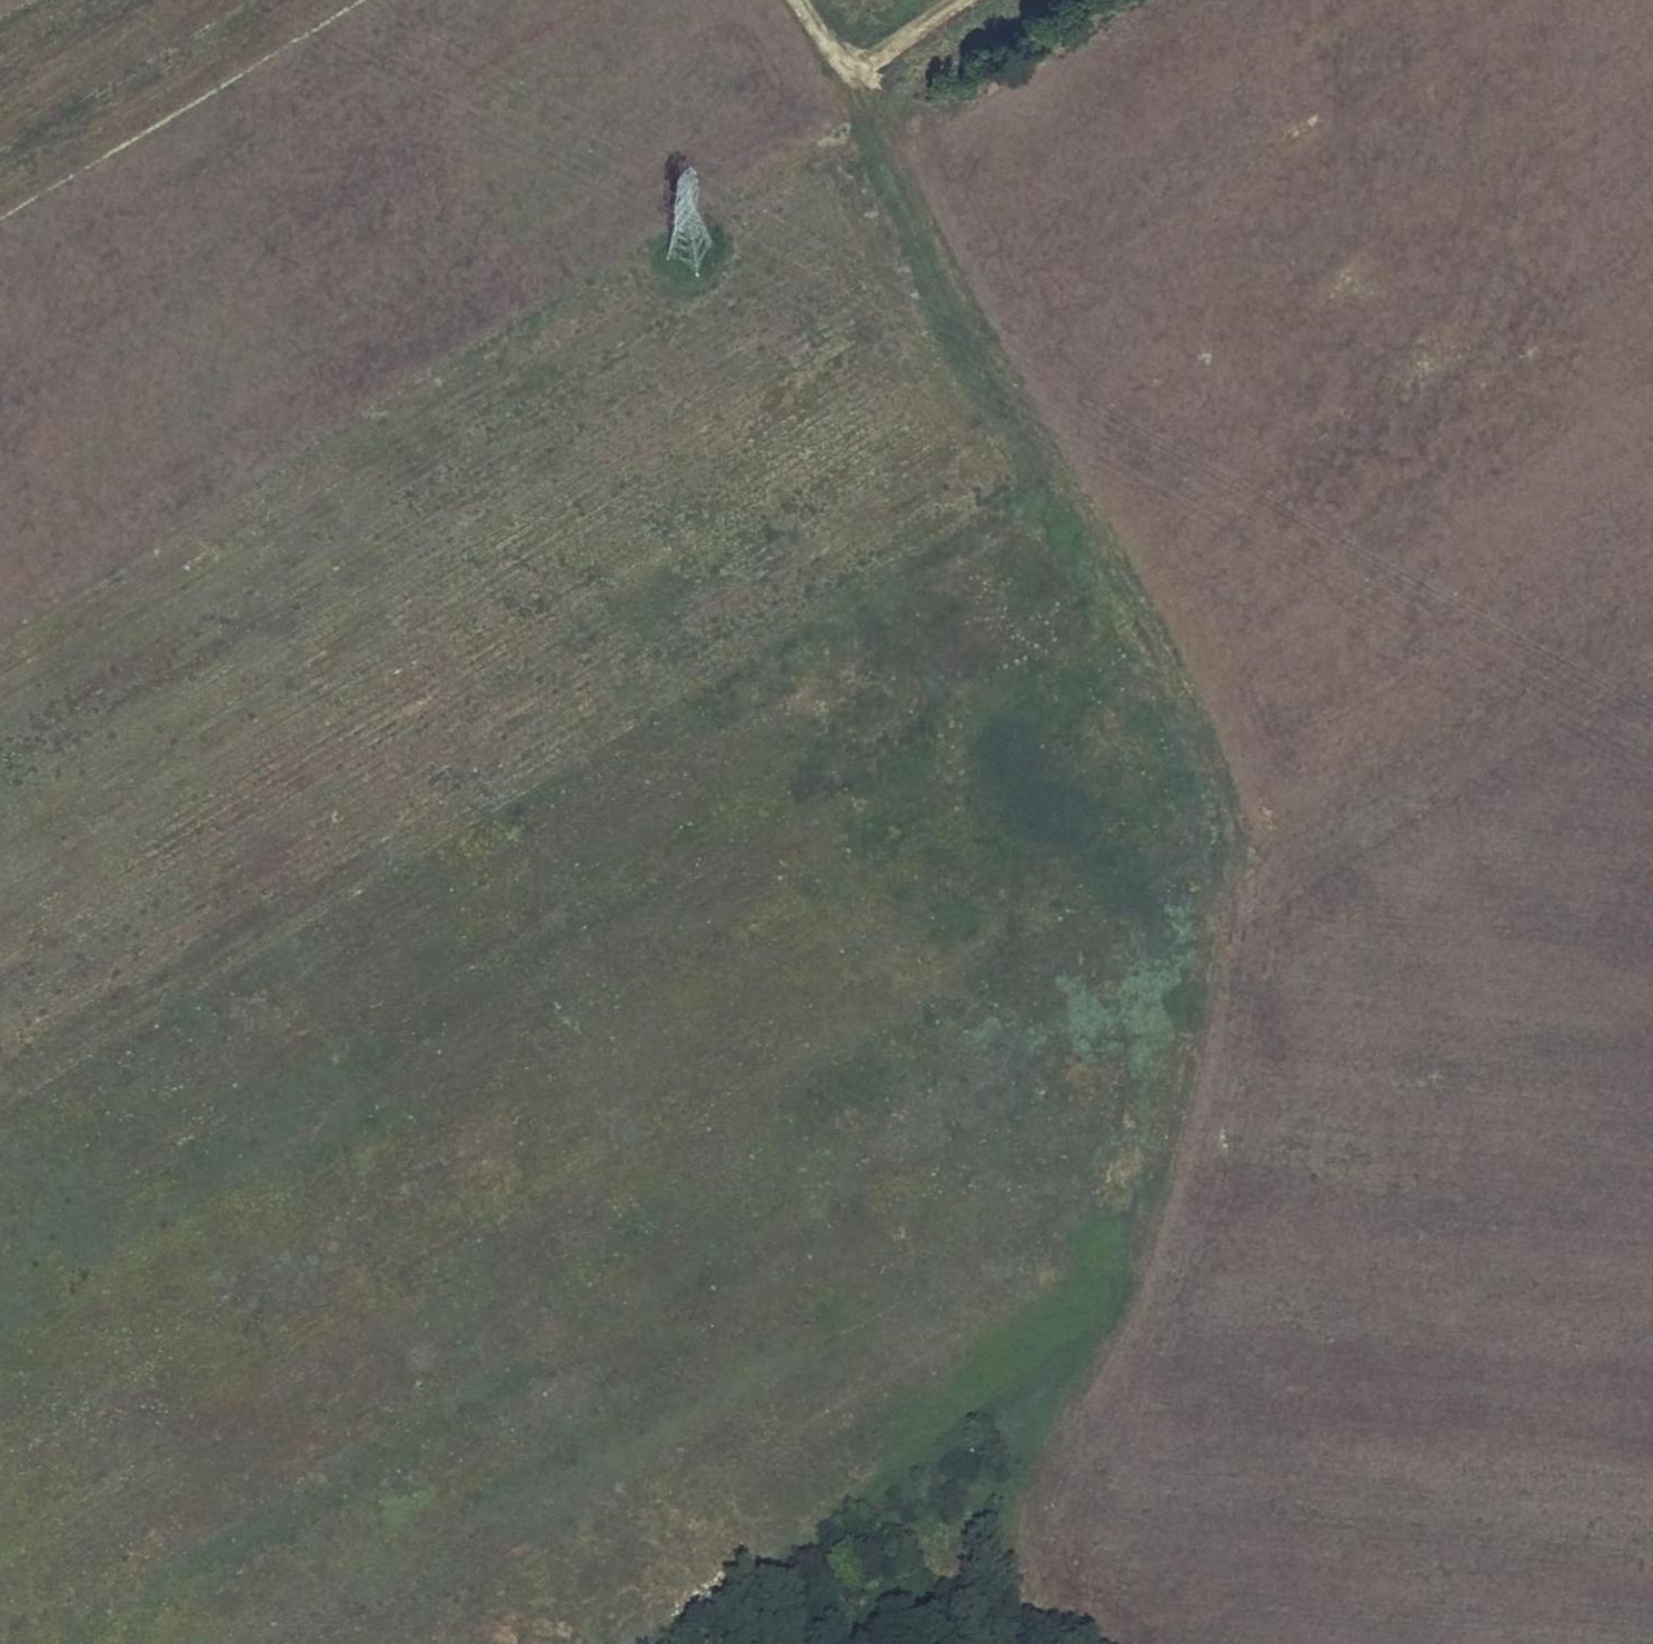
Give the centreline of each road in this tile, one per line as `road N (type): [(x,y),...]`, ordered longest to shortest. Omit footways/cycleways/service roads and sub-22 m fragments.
road 1 (track): [(847,76),(911,228),(1175,699),(1211,793),(1224,867),(1183,1112),(1133,1275),(1017,1490),(1013,1560),(1039,1623)]
road 2 (track): [(847,76),(968,0)]

